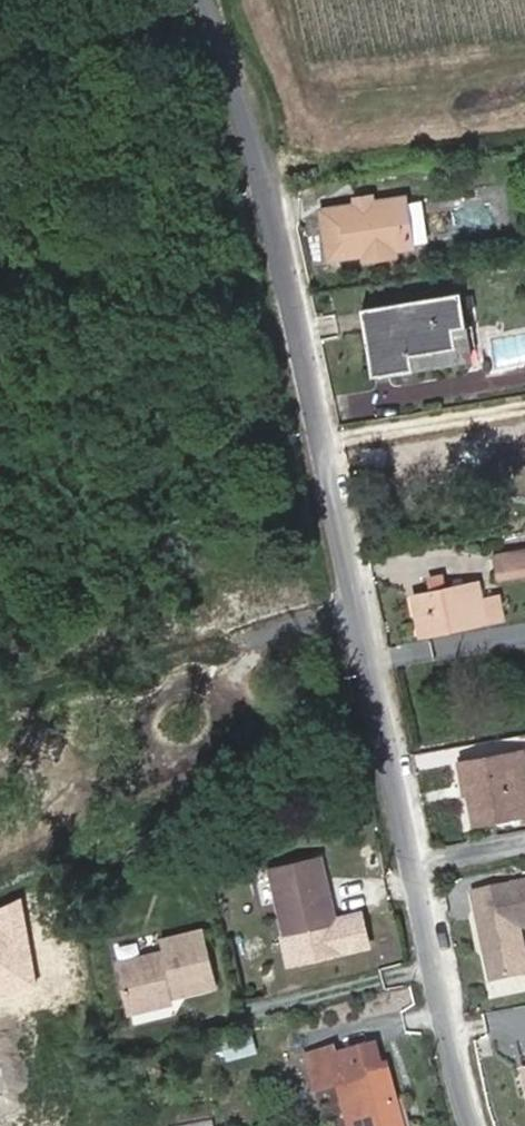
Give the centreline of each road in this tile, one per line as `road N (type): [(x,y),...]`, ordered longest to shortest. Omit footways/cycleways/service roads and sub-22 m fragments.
road 1 (unclassified): [(421,864),(246,112),(205,0)]
road 2 (unclassified): [(479,1125),(421,864)]

